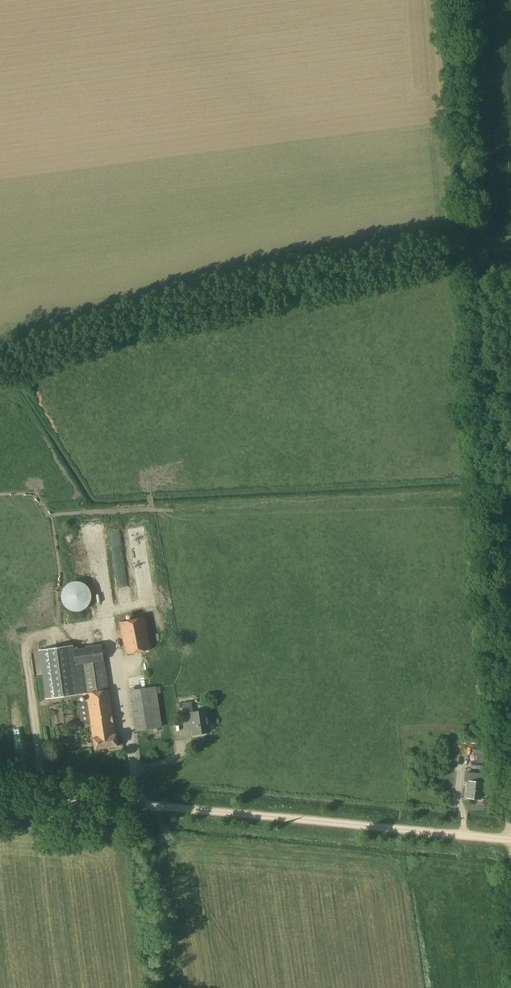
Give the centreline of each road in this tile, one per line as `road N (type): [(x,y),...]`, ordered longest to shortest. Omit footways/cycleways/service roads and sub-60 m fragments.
road 1 (track): [(510,784),(471,252)]
road 2 (track): [(510,839),(0,790)]
road 3 (track): [(471,252),(453,0)]

